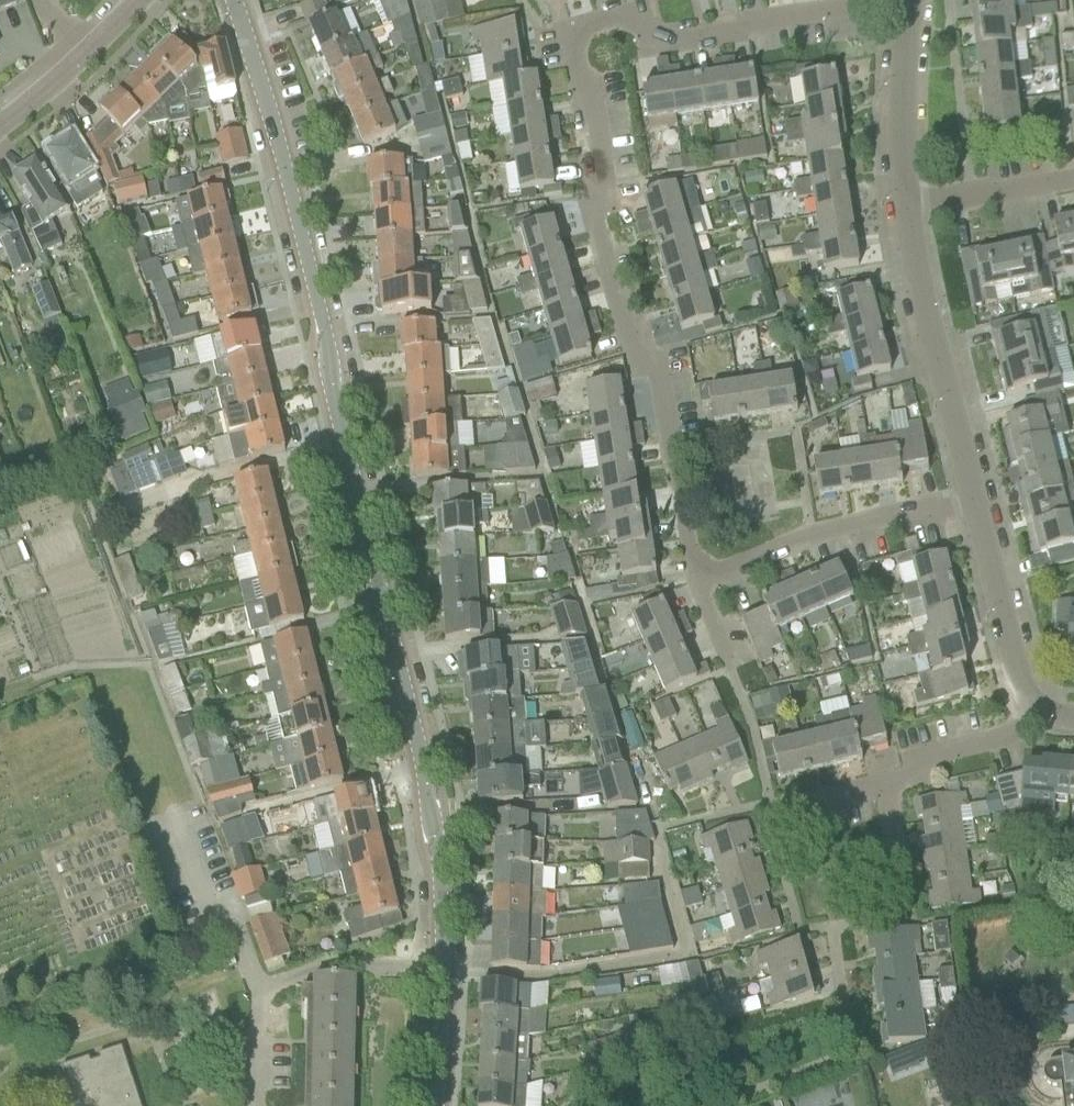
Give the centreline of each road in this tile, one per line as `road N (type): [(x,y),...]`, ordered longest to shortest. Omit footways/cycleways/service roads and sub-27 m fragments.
road 1 (tertiary): [(435,1105),(438,857),(334,407),(322,326),(232,0)]
road 2 (residential): [(694,580),(658,362),(631,342),(596,214),(608,191),(592,94),(574,59),(578,30),(616,15),(649,34),(901,0)]
road 3 (residential): [(975,504),(902,207)]
road 4 (residential): [(694,580),(808,536),(975,504)]
road 5 (residential): [(1037,709),(1020,680),(975,504)]
road 6 (residential): [(902,207),(908,0)]
road 7 (residential): [(902,207),(1073,177)]
road 8 (residential): [(888,778),(1010,735),(1037,709)]
road 9 (residential): [(906,912),(888,778)]
road 10 (residential): [(768,807),(888,778)]

